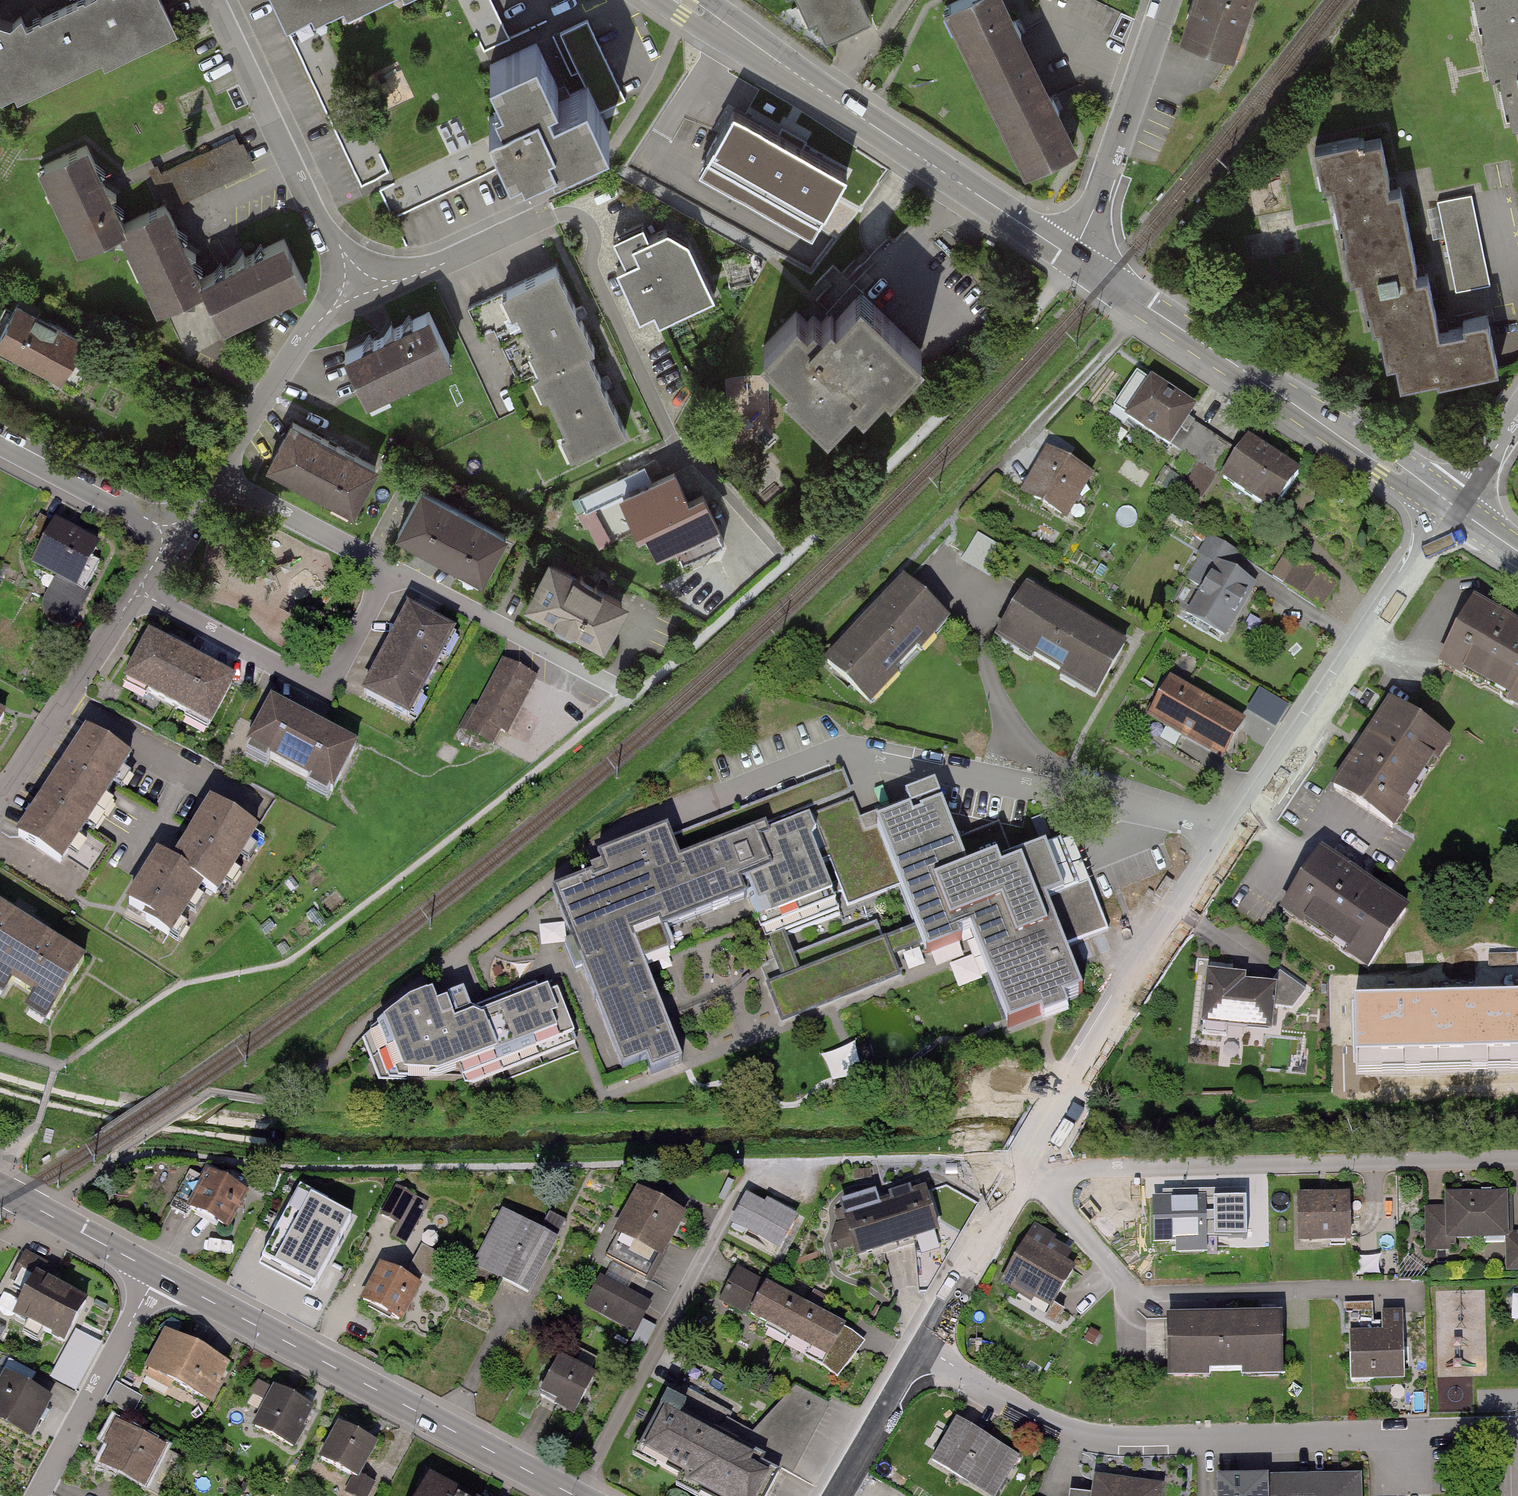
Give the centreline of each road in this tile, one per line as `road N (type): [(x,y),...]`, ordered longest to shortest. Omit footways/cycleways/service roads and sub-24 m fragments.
road 1 (residential): [(923,1346),(1093,1054),(1455,509)]
road 2 (residential): [(923,1346),(1065,1431),(1100,1441),(1430,1432)]
road 3 (secondary): [(157,1273),(575,1495)]
road 4 (tertiary): [(1070,256),(680,0)]
road 5 (tertiary): [(1455,509),(1070,256)]
road 6 (residential): [(0,801),(140,592),(168,532)]
road 7 (residential): [(213,0),(357,282)]
road 8 (residential): [(357,282),(306,337),(190,513),(168,532)]
road 9 (residential): [(1070,256),(1101,193),(1167,0)]
road 10 (residential): [(157,1273),(38,1495)]
road 11 (residential): [(357,282),(403,280),(546,217)]
road 12 (residential): [(168,532),(0,442)]
road 13 (secondary): [(0,1189),(157,1273)]
road 14 (residential): [(837,1495),(923,1346)]

